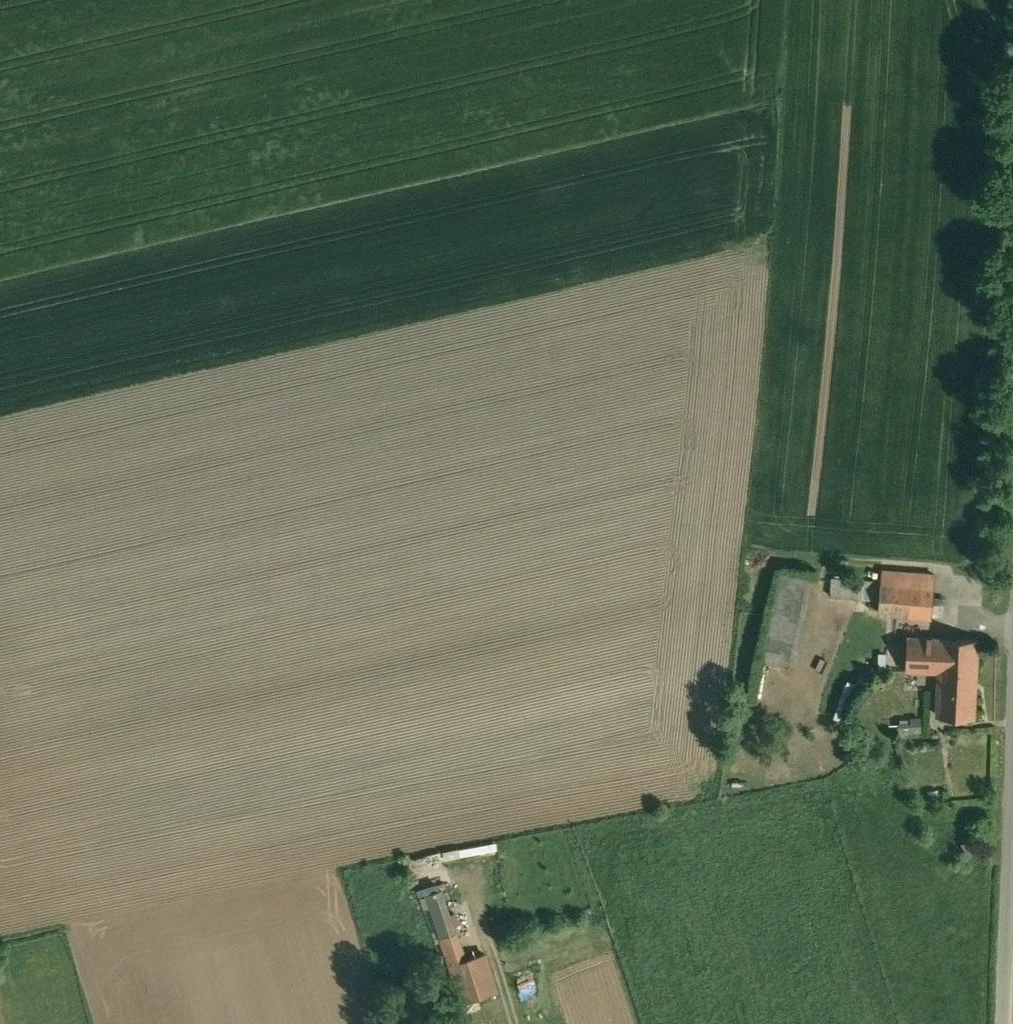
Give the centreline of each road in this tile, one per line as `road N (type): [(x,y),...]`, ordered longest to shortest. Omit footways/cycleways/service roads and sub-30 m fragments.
road 1 (unclassified): [(1006,1023),(1012,877)]

